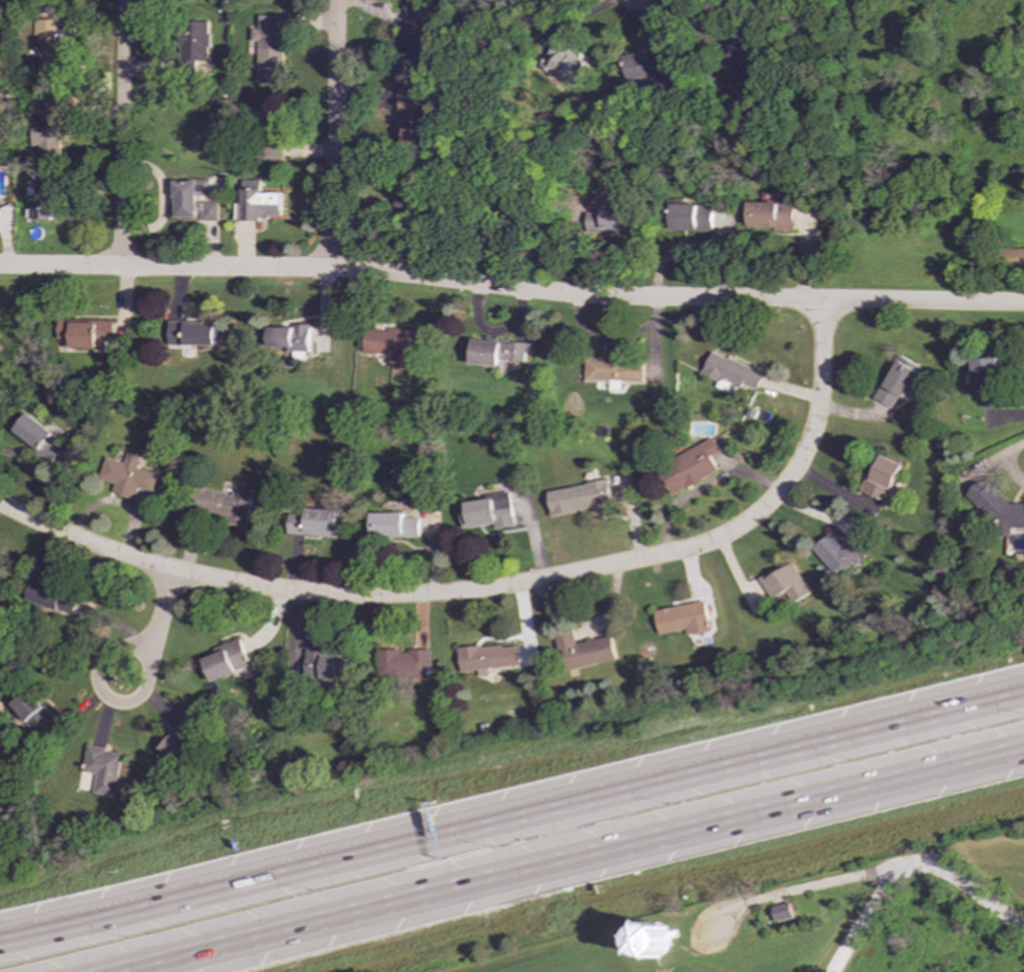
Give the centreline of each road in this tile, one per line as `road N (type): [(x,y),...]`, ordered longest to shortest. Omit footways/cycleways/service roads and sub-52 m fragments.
road 1 (motorway): [(1023,690),(0,940)]
road 2 (residential): [(1023,304),(562,294),(328,267),(0,266)]
road 3 (motorway): [(115,971),(1023,748)]
road 4 (residential): [(770,499),(719,538),(681,553),(485,590),(310,595),(171,573)]
road 5 (residential): [(335,0),(328,267)]
road 6 (residential): [(119,266),(122,0)]
road 7 (residential): [(770,499),(812,431),(819,303)]
road 8 (residential): [(147,672),(155,633),(101,661),(98,685),(103,696),(125,703),(142,695),(147,672)]
road 9 (residential): [(171,573),(0,505)]

